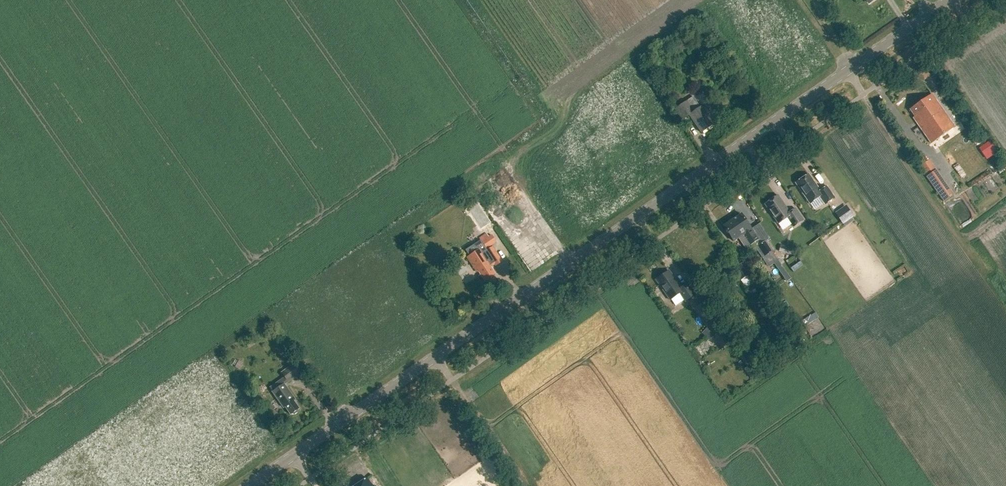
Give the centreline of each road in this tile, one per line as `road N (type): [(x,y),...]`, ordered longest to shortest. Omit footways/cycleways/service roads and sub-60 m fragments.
road 1 (tertiary): [(250,485),(948,0)]

